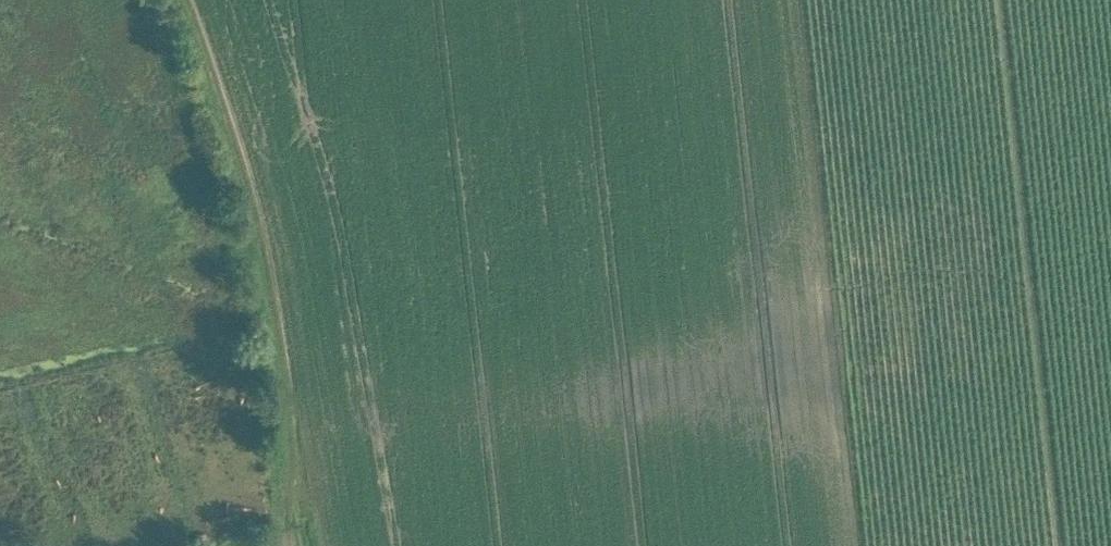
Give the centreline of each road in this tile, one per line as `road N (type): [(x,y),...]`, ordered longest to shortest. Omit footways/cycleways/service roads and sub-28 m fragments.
road 1 (track): [(183,0),(260,240),(306,545)]

